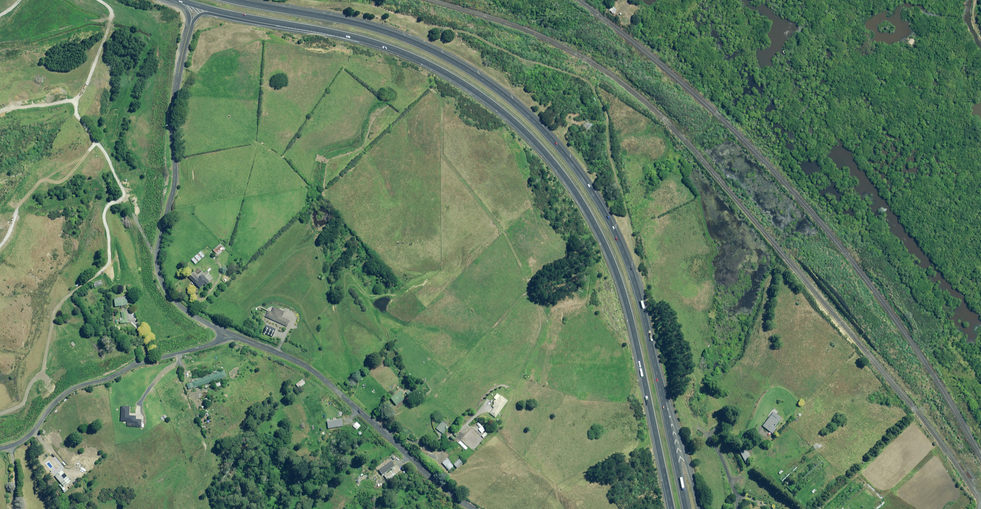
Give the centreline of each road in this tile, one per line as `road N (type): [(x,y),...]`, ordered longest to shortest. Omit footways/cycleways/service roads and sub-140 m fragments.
road 1 (motorway): [(672,508),(620,286),(560,171),(503,114),(443,73),(372,41),(285,24)]
road 2 (motorway): [(231,0),(396,35),(499,92),(582,178),(634,275),(650,343)]
road 3 (track): [(396,35),(458,33),(592,87),(634,275)]
road 4 (unclassified): [(190,26),(175,93),(174,185),(157,267),(176,303),(227,332)]
road 5 (unclassified): [(227,332),(318,375),(473,508)]
road 6 (unclassified): [(0,449),(32,436),(69,395),(227,332)]
road 7 (motorway): [(650,343),(699,508)]
road 8 (motorway): [(650,343),(687,508)]

